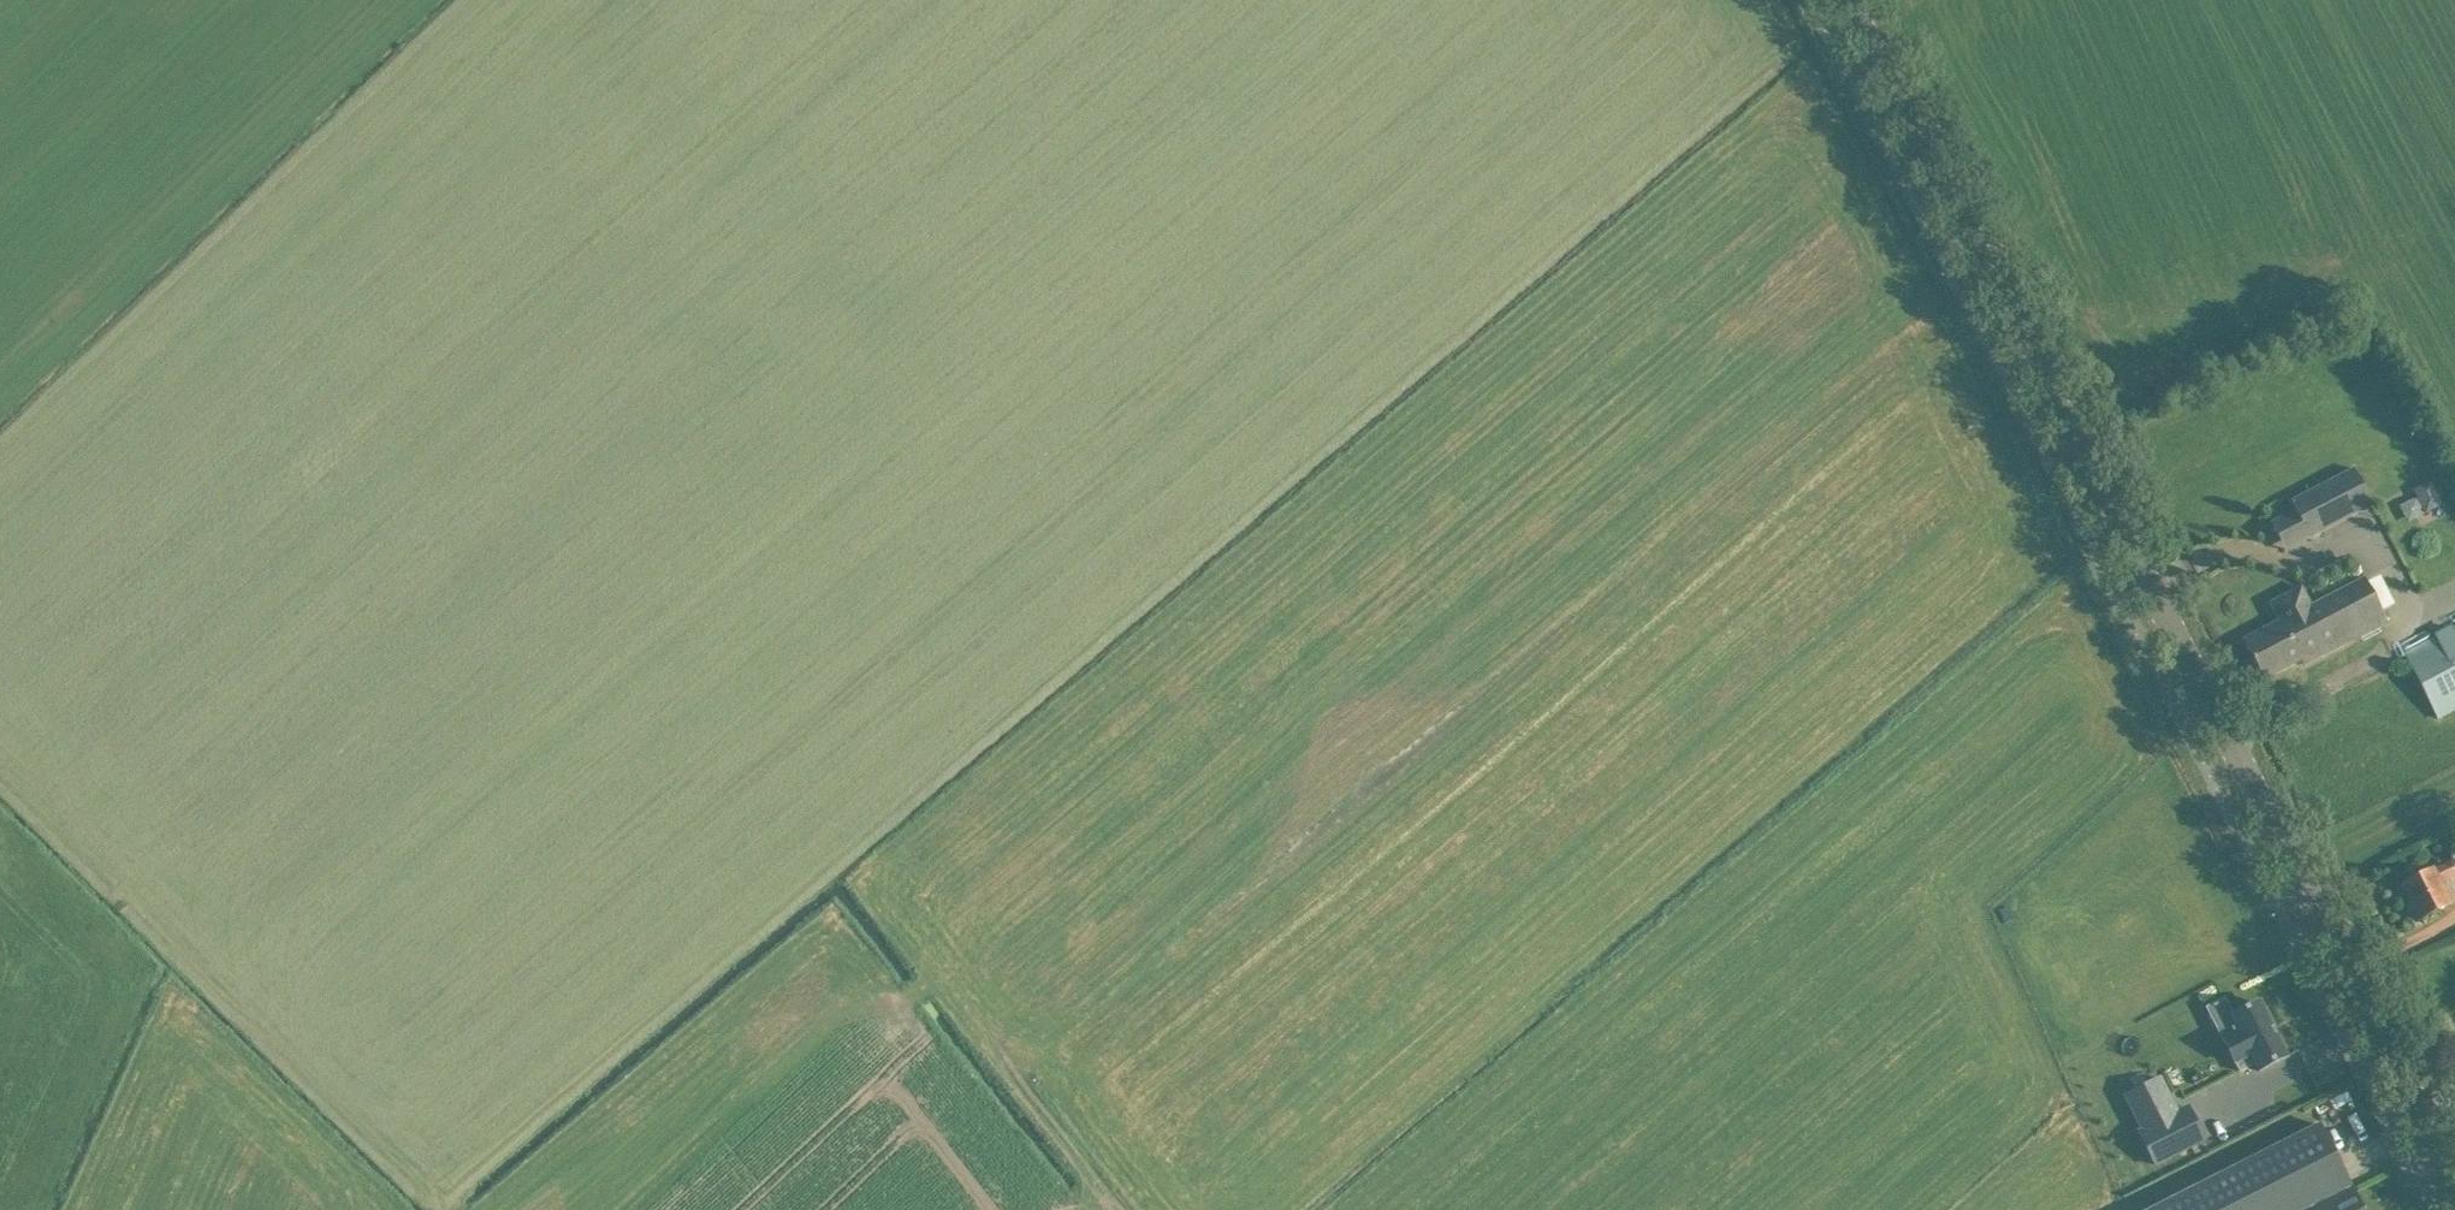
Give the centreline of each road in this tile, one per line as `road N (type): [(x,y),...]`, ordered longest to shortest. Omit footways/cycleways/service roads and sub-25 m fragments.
road 1 (tertiary): [(2454,1178),(1848,0)]

